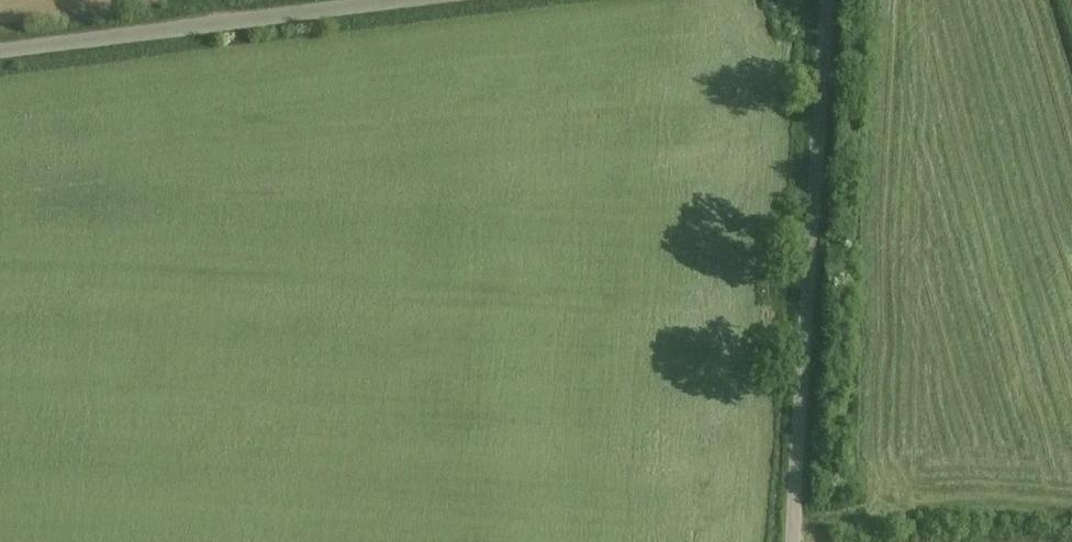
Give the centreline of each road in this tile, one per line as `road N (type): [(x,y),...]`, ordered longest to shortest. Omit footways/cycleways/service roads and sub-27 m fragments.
road 1 (unclassified): [(830,0),(795,541)]
road 2 (unclassified): [(0,48),(371,0)]

